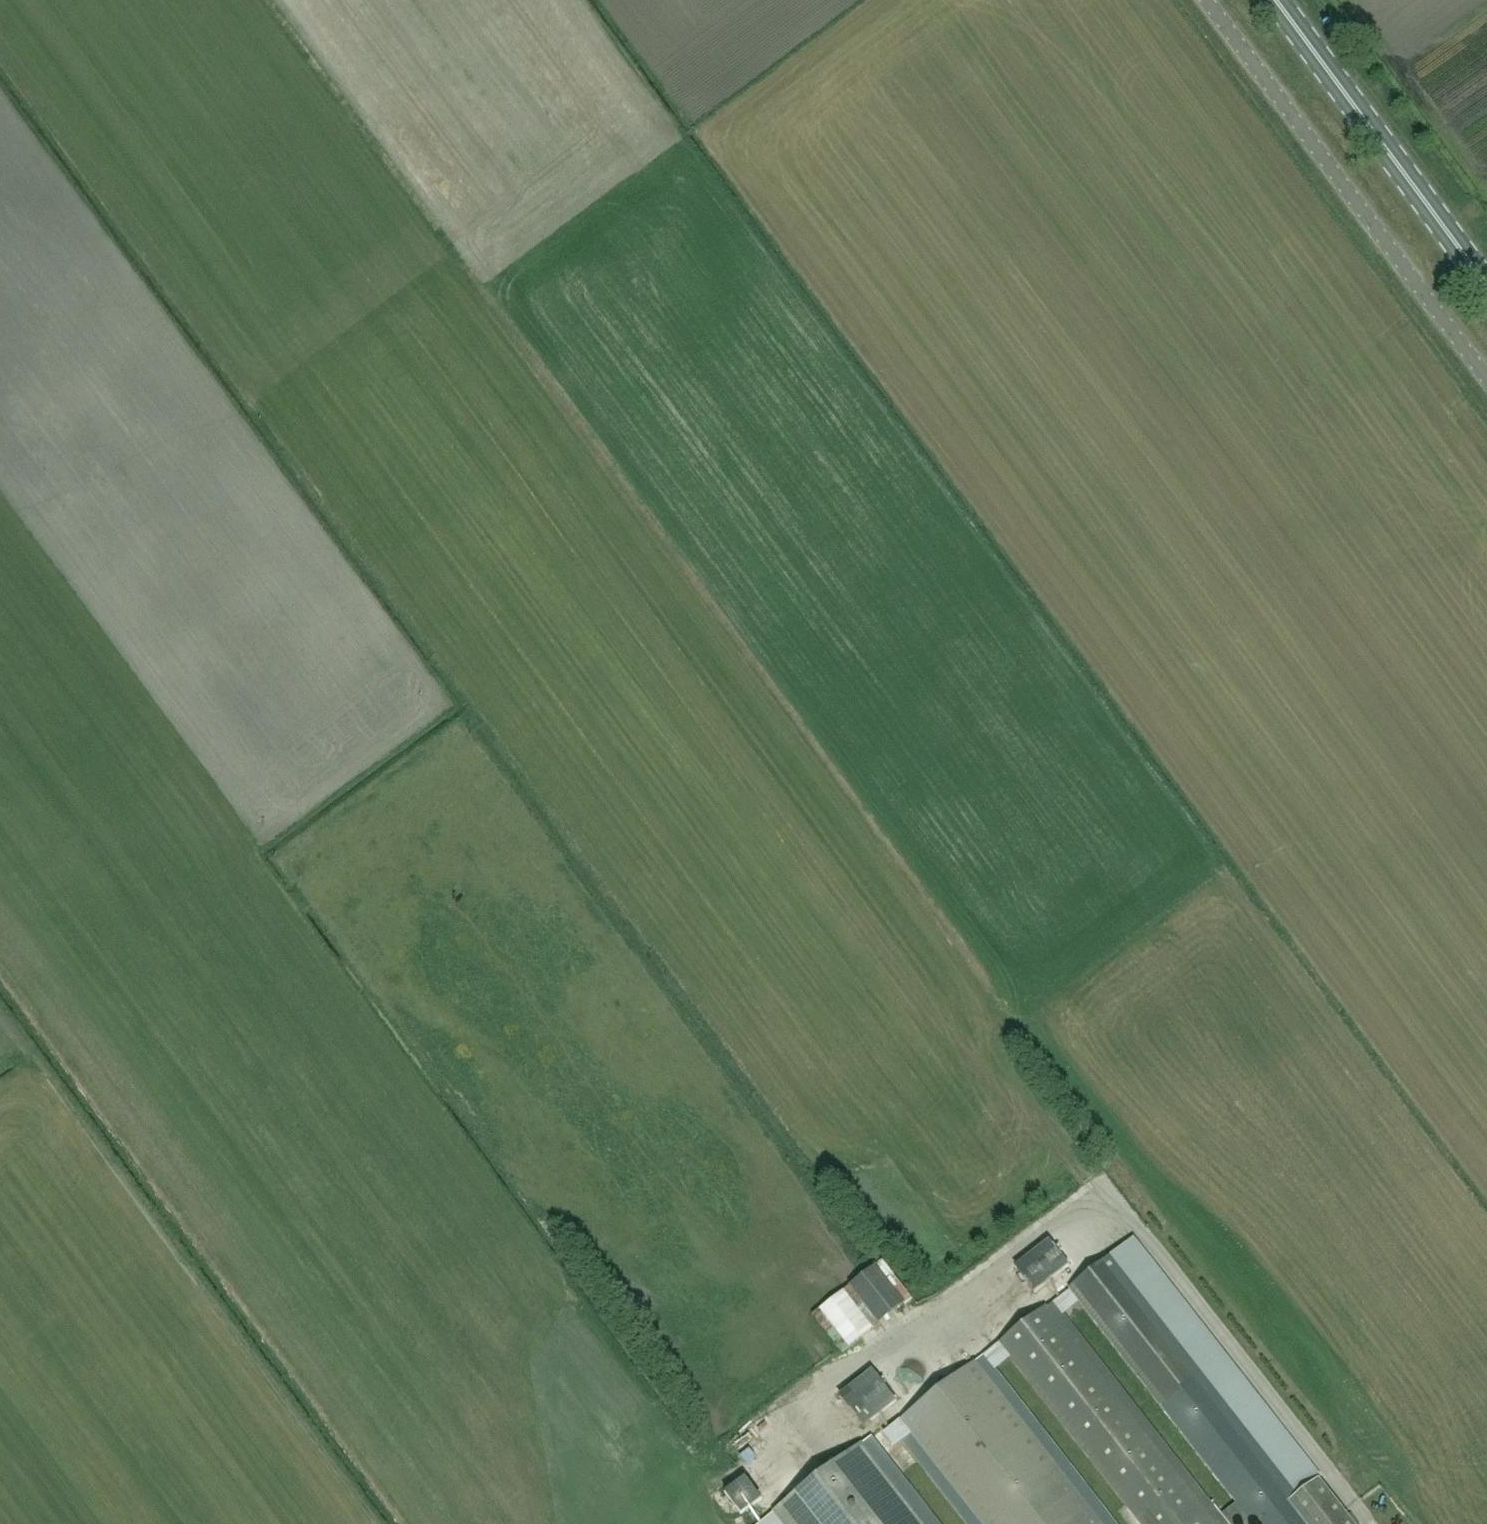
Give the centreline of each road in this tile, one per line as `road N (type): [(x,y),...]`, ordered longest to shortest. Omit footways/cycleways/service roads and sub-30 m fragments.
road 1 (unclassified): [(1486,377),(1211,0)]
road 2 (primary): [(1486,281),(1280,0)]

